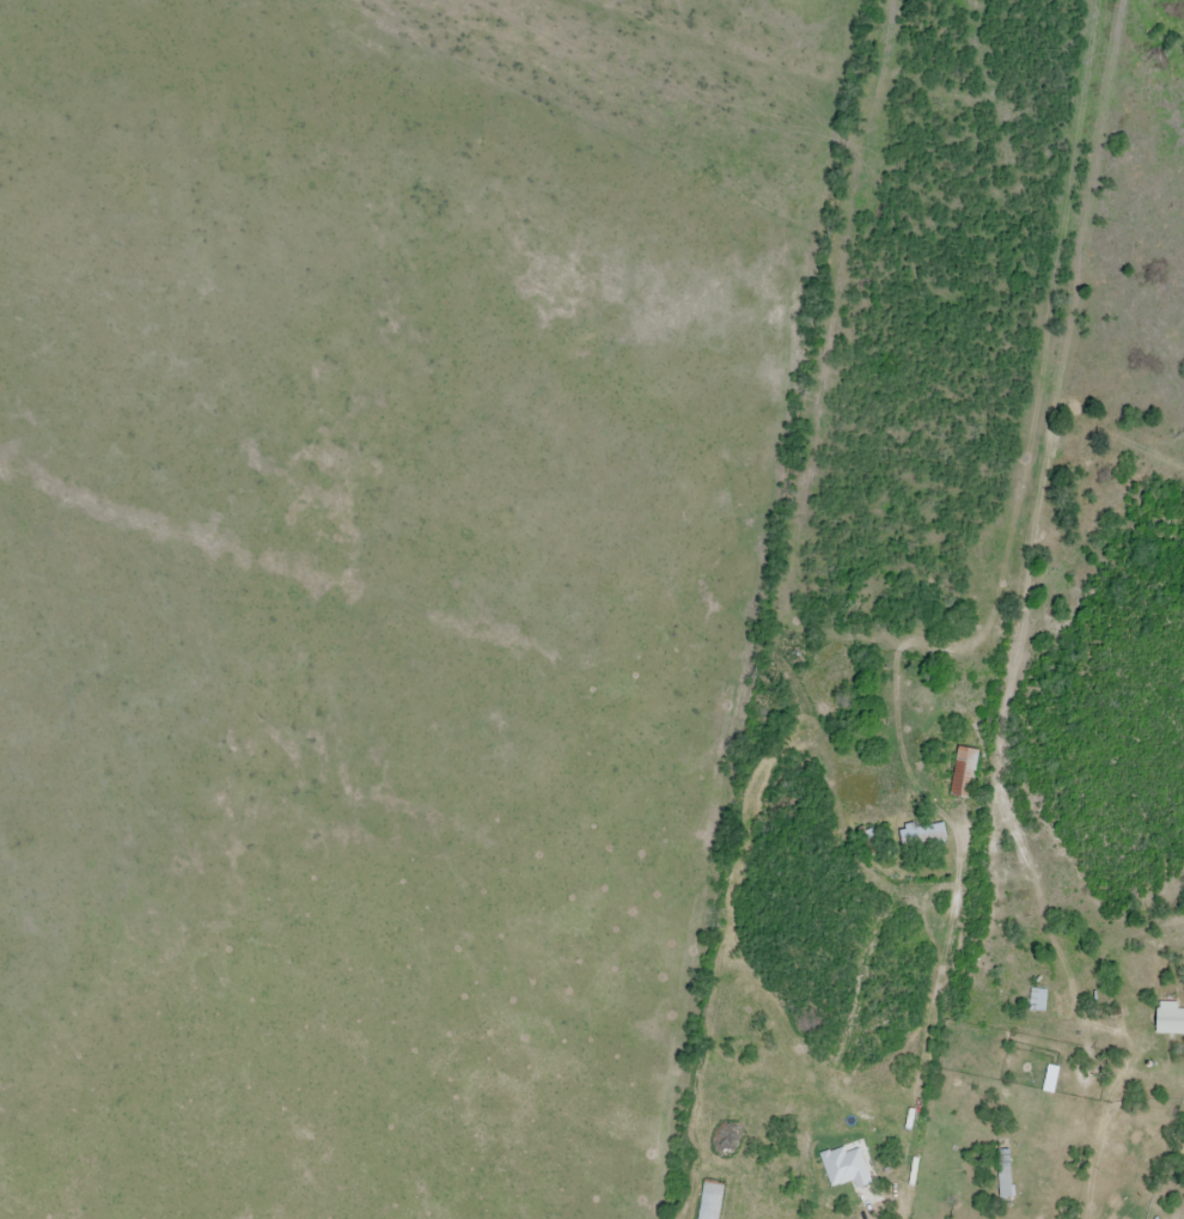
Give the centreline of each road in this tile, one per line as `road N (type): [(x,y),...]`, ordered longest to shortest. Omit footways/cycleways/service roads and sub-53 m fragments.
road 1 (track): [(1082,1218),(1110,1093),(1147,1046)]

